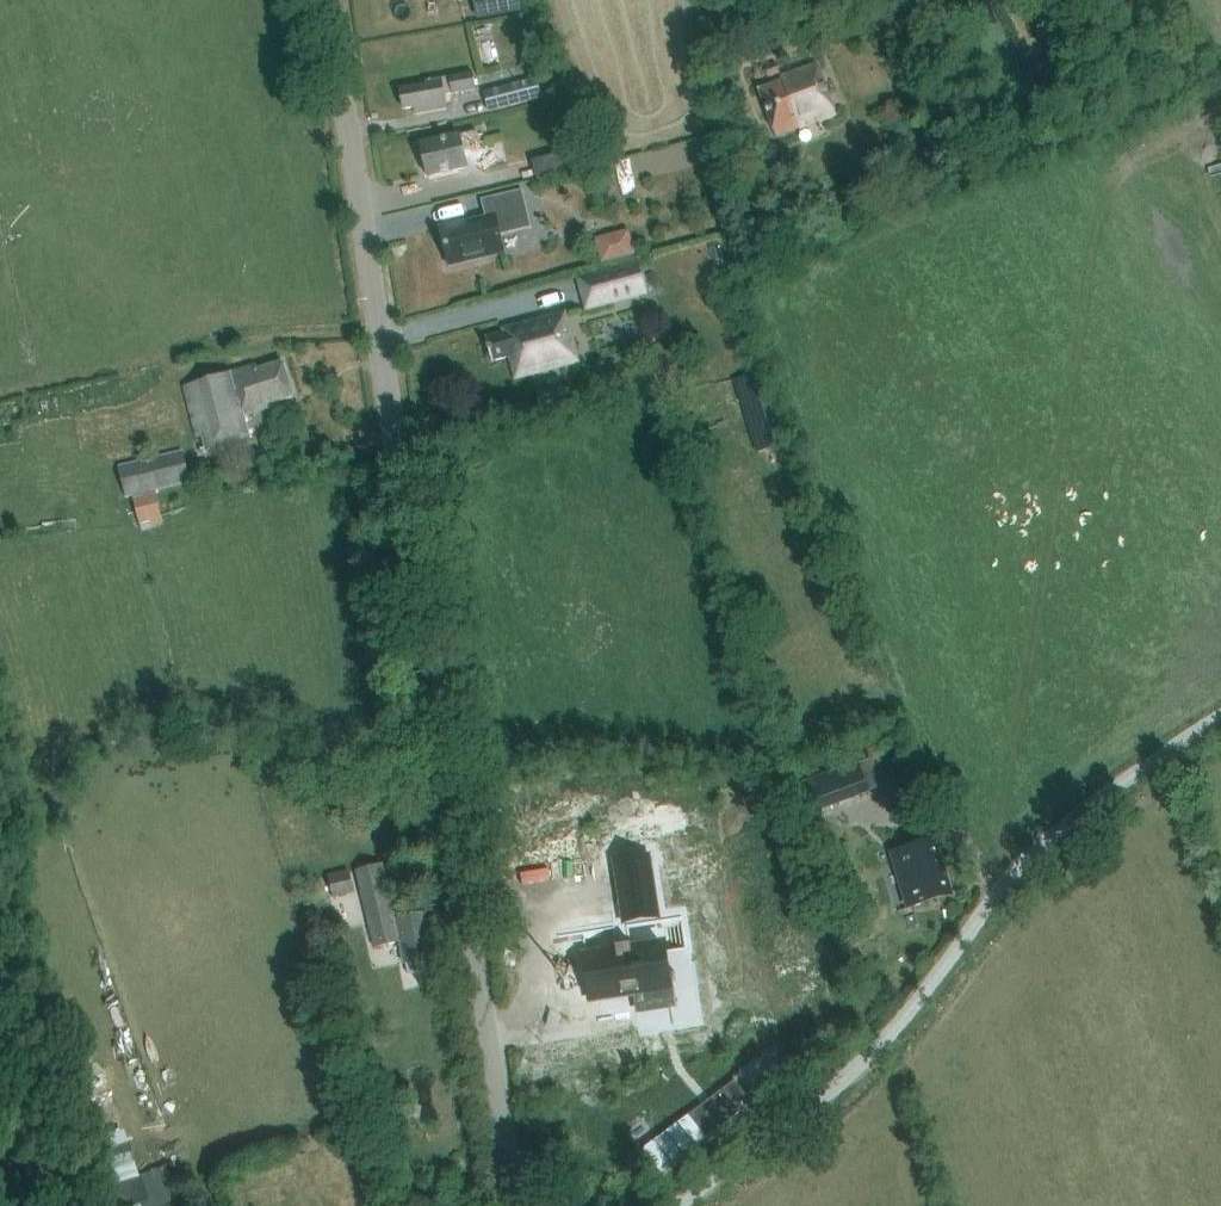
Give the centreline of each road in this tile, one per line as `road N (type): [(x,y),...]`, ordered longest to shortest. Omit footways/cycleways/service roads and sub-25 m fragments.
road 1 (unclassified): [(517,1205),(329,0)]

